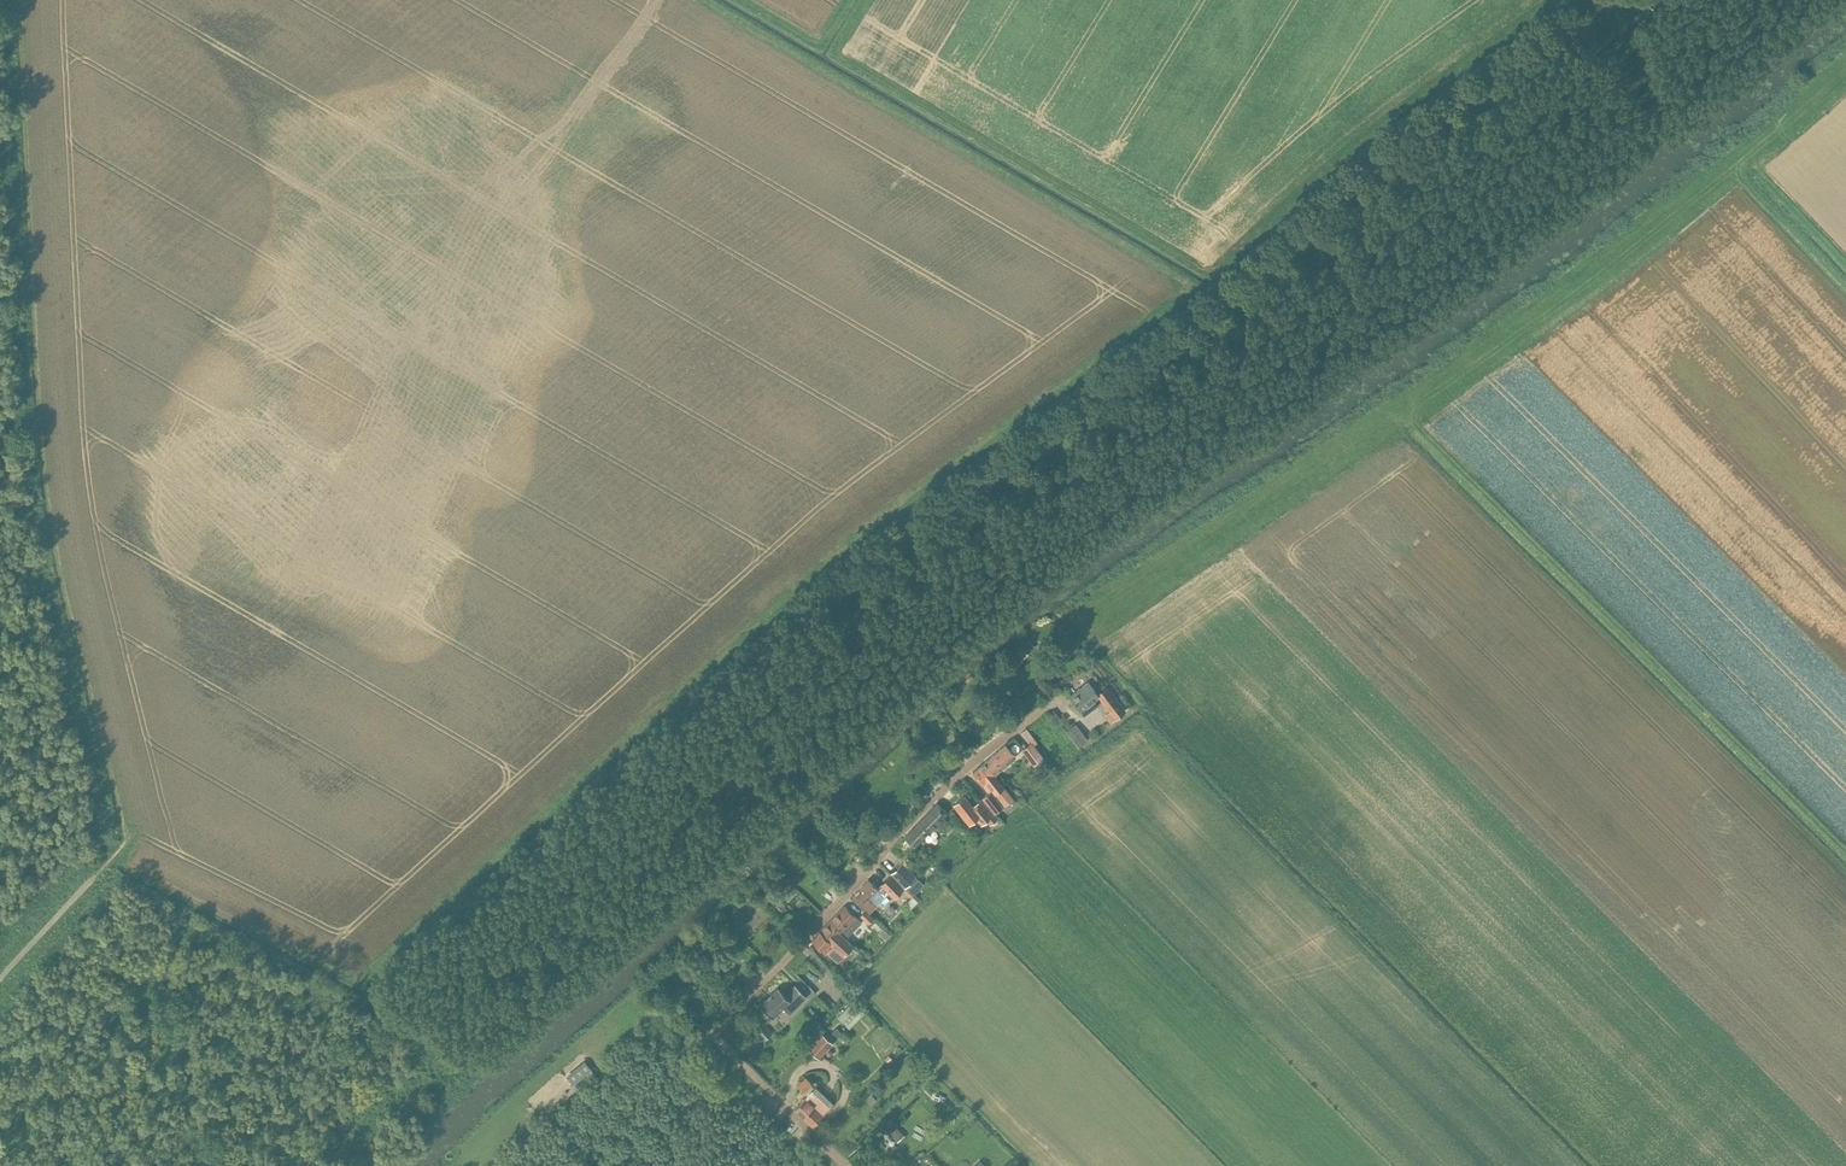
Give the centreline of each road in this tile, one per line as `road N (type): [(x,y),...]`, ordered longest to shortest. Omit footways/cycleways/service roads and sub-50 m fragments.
road 1 (residential): [(846,1165),(720,1045),(716,1032),(934,797),(1046,706)]
road 2 (unclassified): [(0,981),(120,853)]

